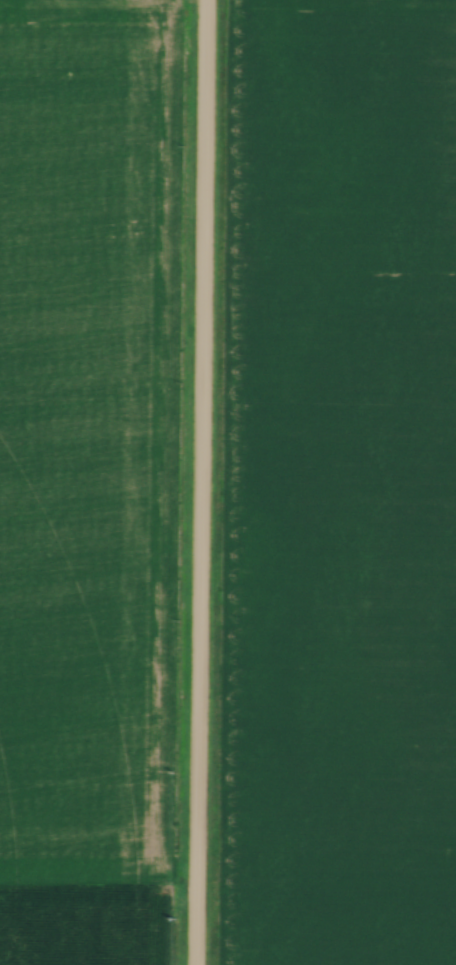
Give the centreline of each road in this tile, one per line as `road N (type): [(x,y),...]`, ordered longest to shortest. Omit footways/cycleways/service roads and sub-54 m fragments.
road 1 (residential): [(194,964),(201,0)]

